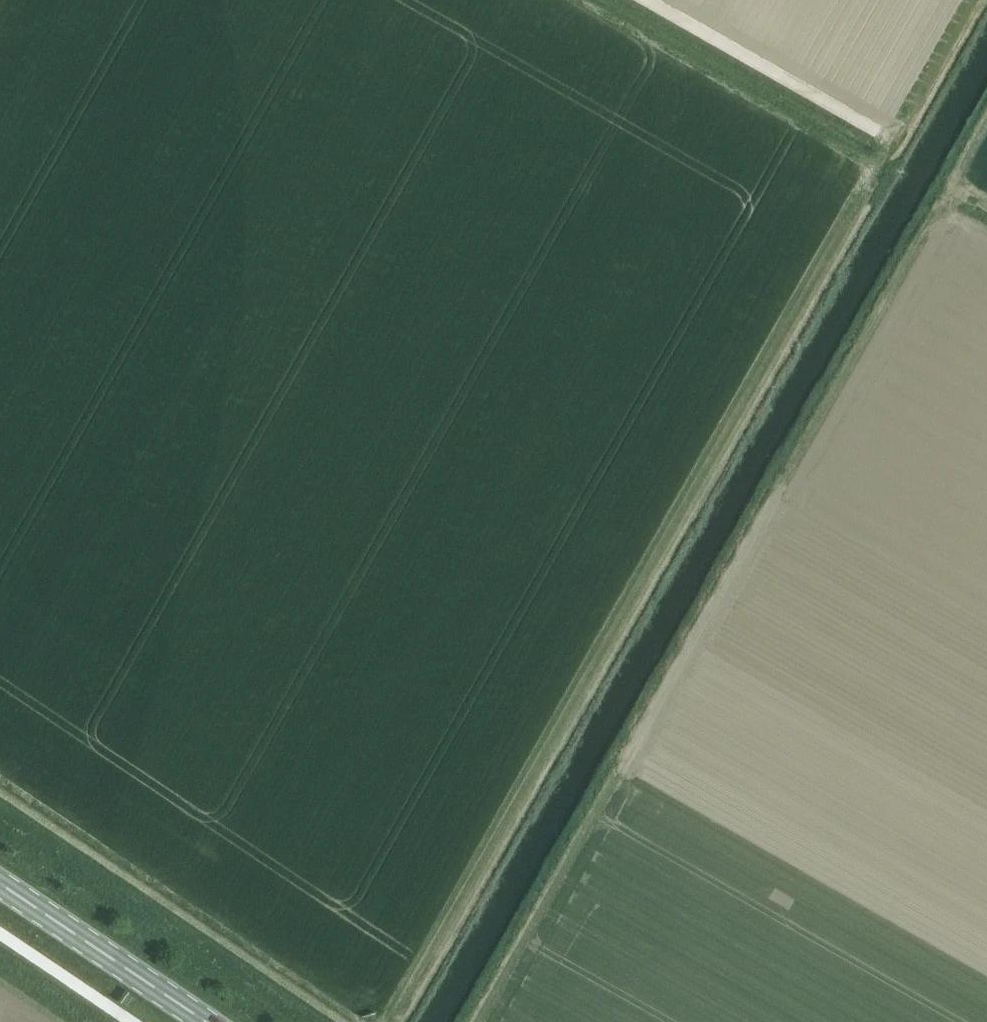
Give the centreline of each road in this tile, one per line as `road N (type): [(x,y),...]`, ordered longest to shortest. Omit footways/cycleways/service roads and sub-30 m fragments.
road 1 (primary): [(206,1021),(0,884)]

